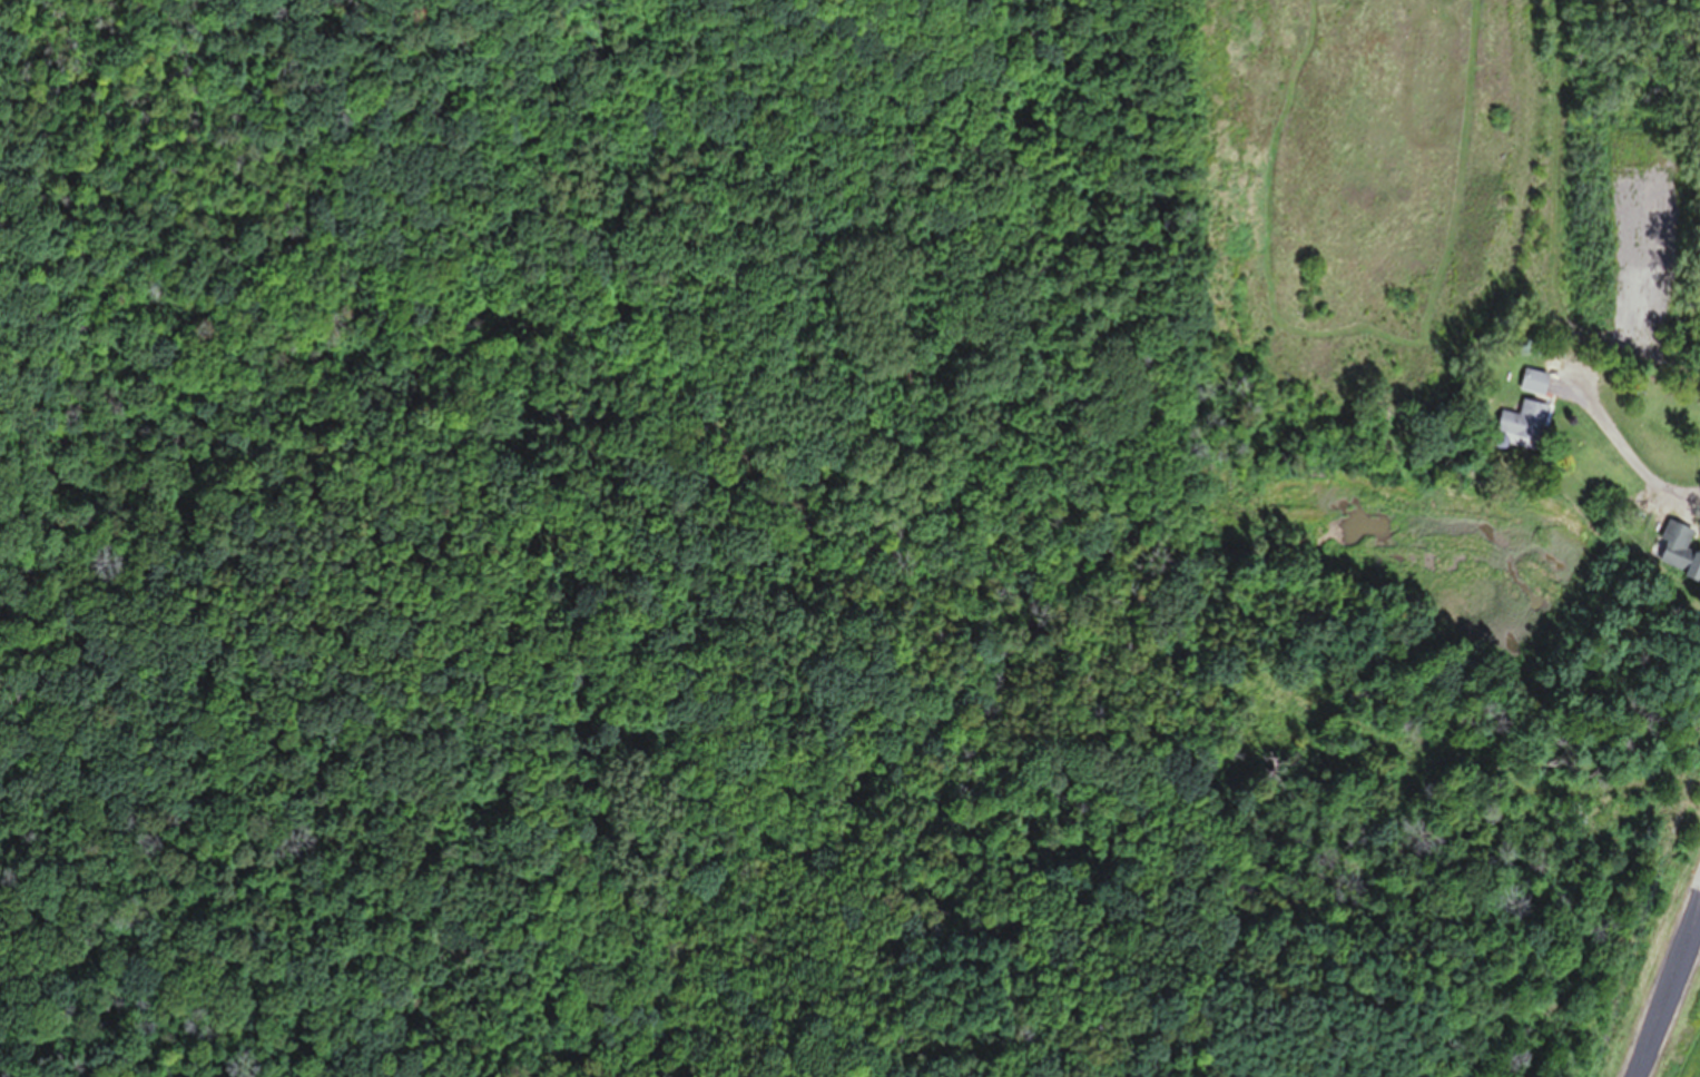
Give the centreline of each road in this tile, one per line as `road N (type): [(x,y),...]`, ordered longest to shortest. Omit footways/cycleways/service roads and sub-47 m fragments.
road 1 (primary): [(1635,1076),(1699,908)]

